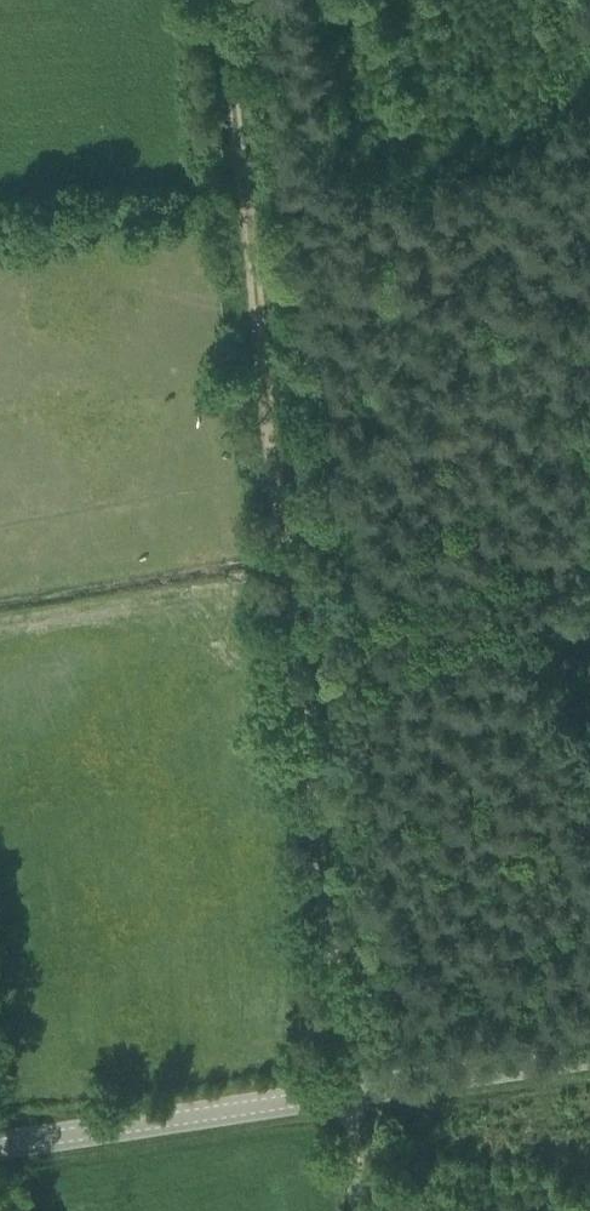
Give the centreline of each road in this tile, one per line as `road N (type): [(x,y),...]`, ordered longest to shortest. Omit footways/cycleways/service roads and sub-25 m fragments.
road 1 (track): [(224,0),(369,1210)]
road 2 (unclassified): [(0,1145),(589,1046)]

